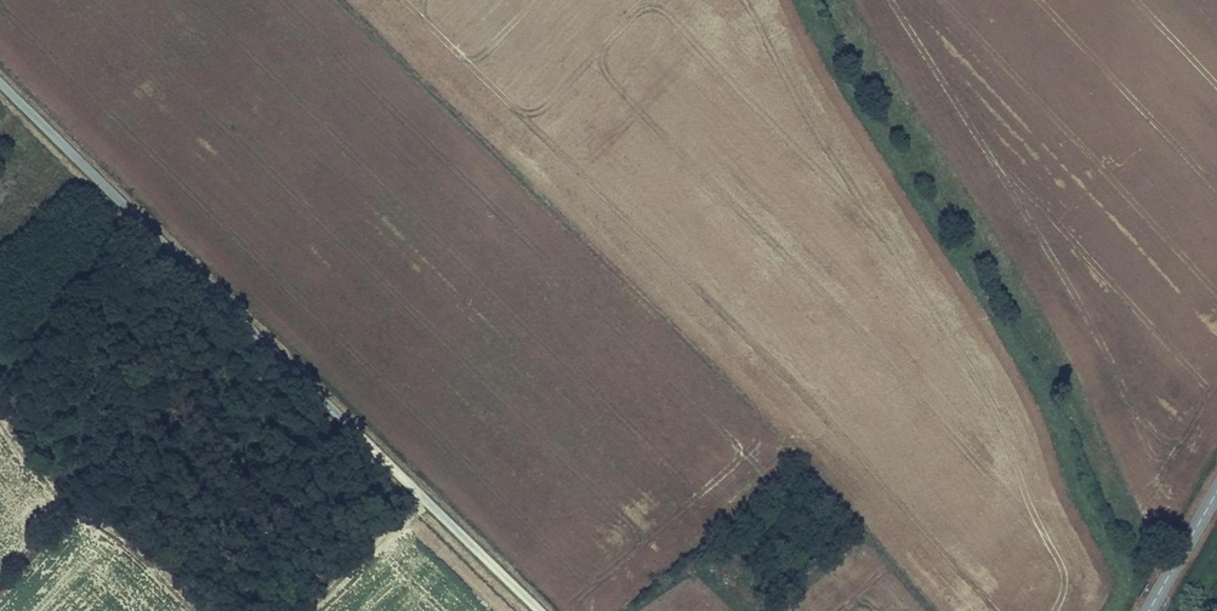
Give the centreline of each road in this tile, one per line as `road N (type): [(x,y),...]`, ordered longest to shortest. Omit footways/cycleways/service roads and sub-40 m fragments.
road 1 (unclassified): [(0,83),(540,610)]
road 2 (tertiary): [(1148,610),(1216,491)]

